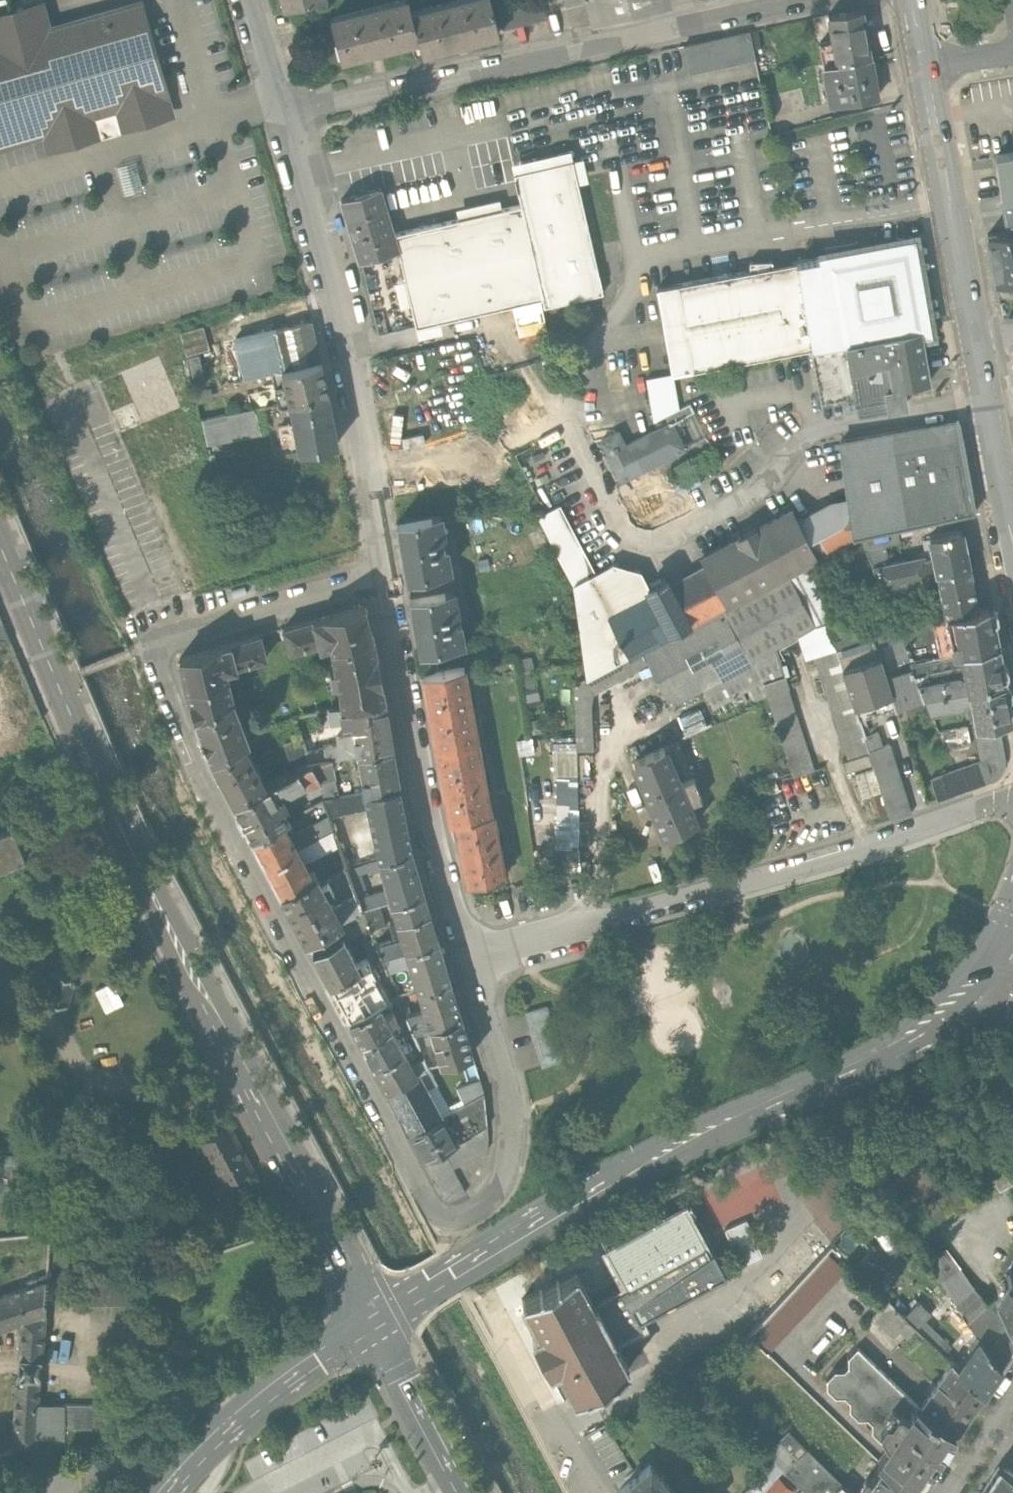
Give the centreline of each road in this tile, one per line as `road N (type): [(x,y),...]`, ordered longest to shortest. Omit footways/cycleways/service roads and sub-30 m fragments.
road 1 (residential): [(466,956),(505,1083),(511,1136),(497,1191),(445,1221),(433,1213),(197,765),(152,650),(386,577)]
road 2 (secondary): [(0,544),(132,852),(371,1326)]
road 3 (primary): [(994,963),(900,1041),(560,1210),(371,1326)]
road 4 (unclassified): [(1012,792),(802,867),(466,956)]
road 5 (residential): [(799,0),(280,113)]
road 6 (unclassified): [(280,113),(346,371),(386,577)]
road 7 (unclassified): [(386,577),(427,815),(466,956)]
road 8 (primary): [(976,342),(924,67)]
road 9 (primary): [(181,1475),(371,1326)]
road 10 (residential): [(488,1308),(602,1492)]
road 11 (primary): [(1012,539),(976,342)]
road 12 (tertiary): [(371,1326),(456,1492)]

